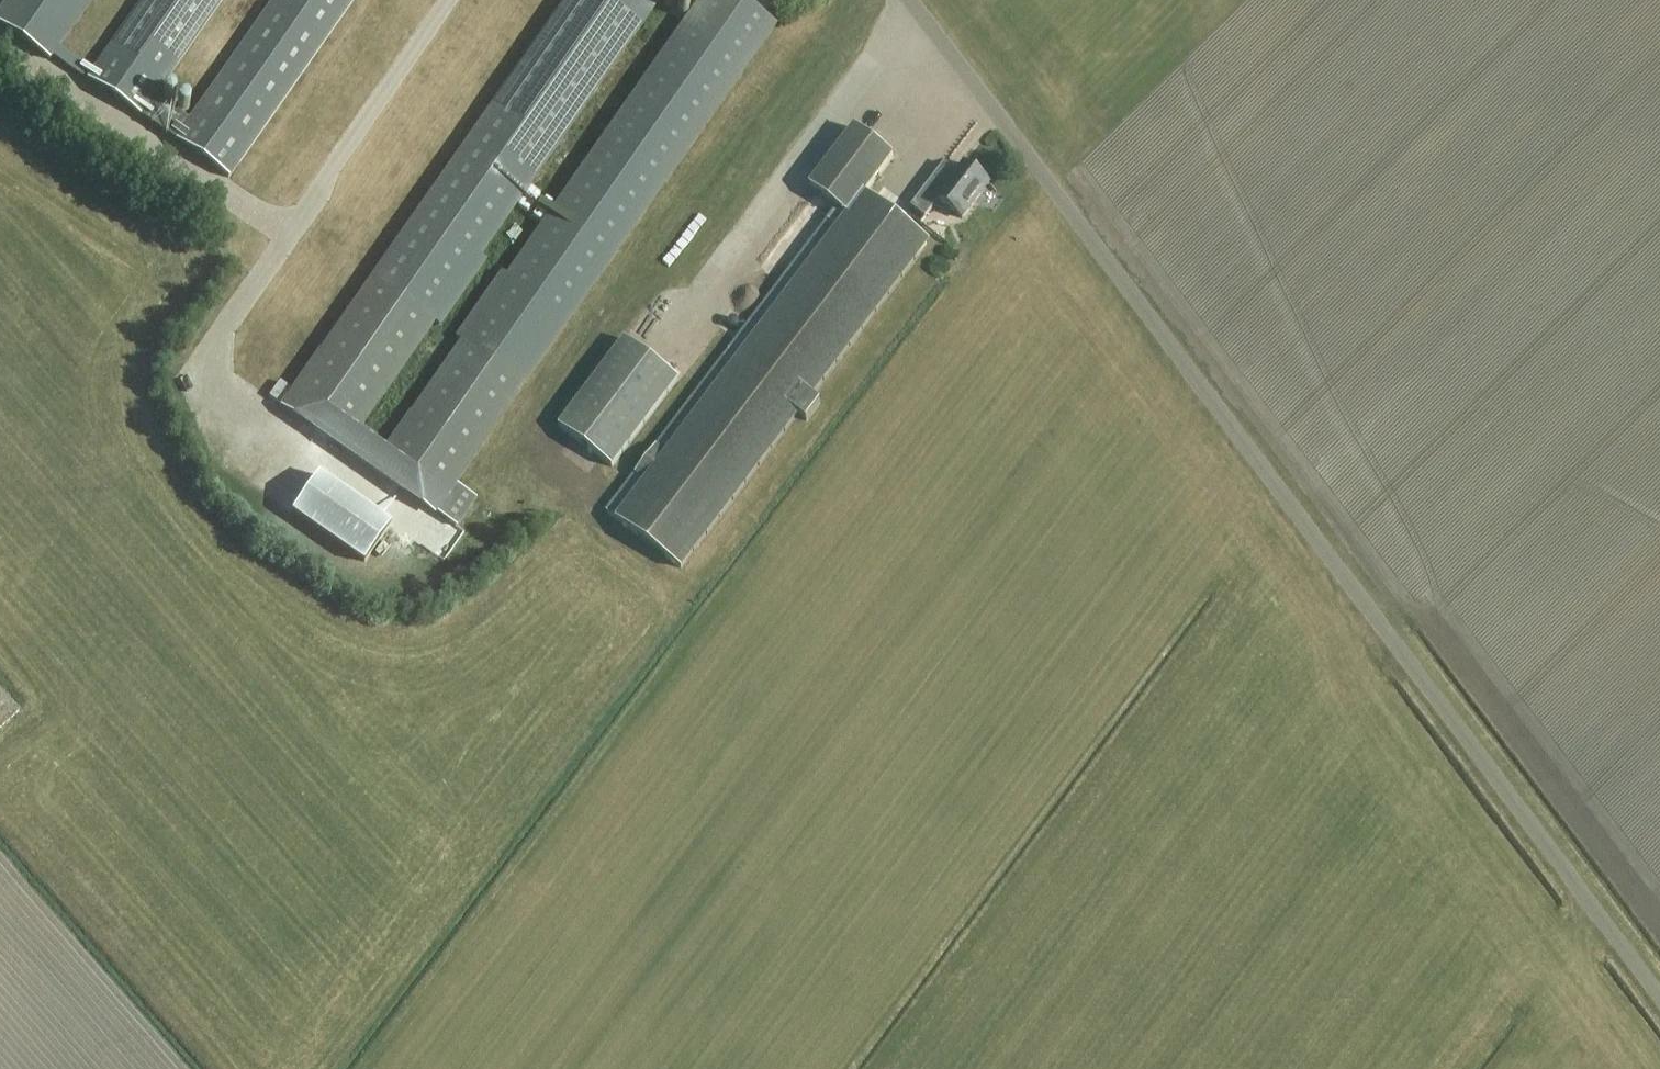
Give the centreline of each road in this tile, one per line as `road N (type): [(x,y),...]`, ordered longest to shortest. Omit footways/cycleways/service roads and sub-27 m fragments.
road 1 (unclassified): [(1659,994),(906,0)]

